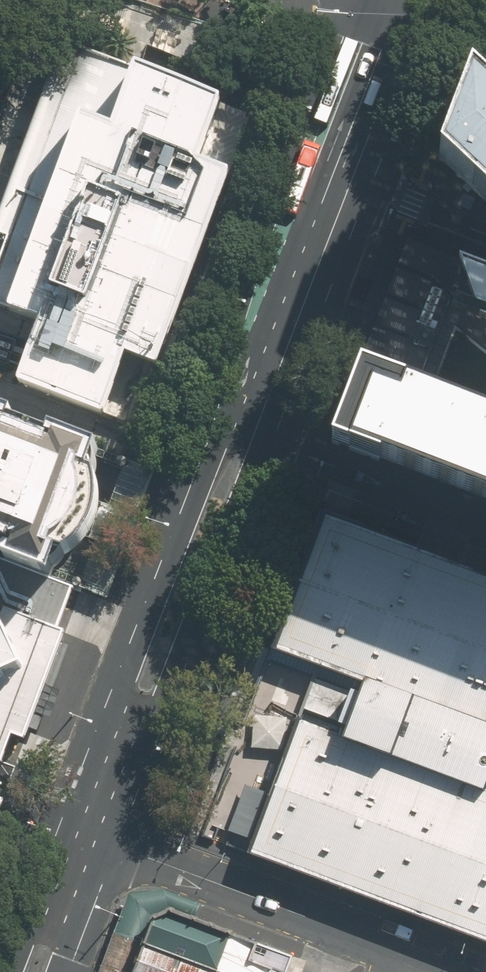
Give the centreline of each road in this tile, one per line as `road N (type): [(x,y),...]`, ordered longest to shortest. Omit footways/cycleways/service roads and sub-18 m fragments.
road 1 (secondary): [(61,825),(181,520),(250,427)]
road 2 (secondary): [(250,427),(232,535),(116,846)]
road 3 (residential): [(437,971),(116,846)]
road 4 (residential): [(485,524),(250,427)]
road 5 (secondary): [(250,427),(340,193)]
road 6 (secondary): [(340,193),(409,0)]
road 7 (secondary): [(1,971),(61,825)]
road 8 (residential): [(340,193),(485,244)]
road 9 (secondary): [(116,846),(69,971)]

